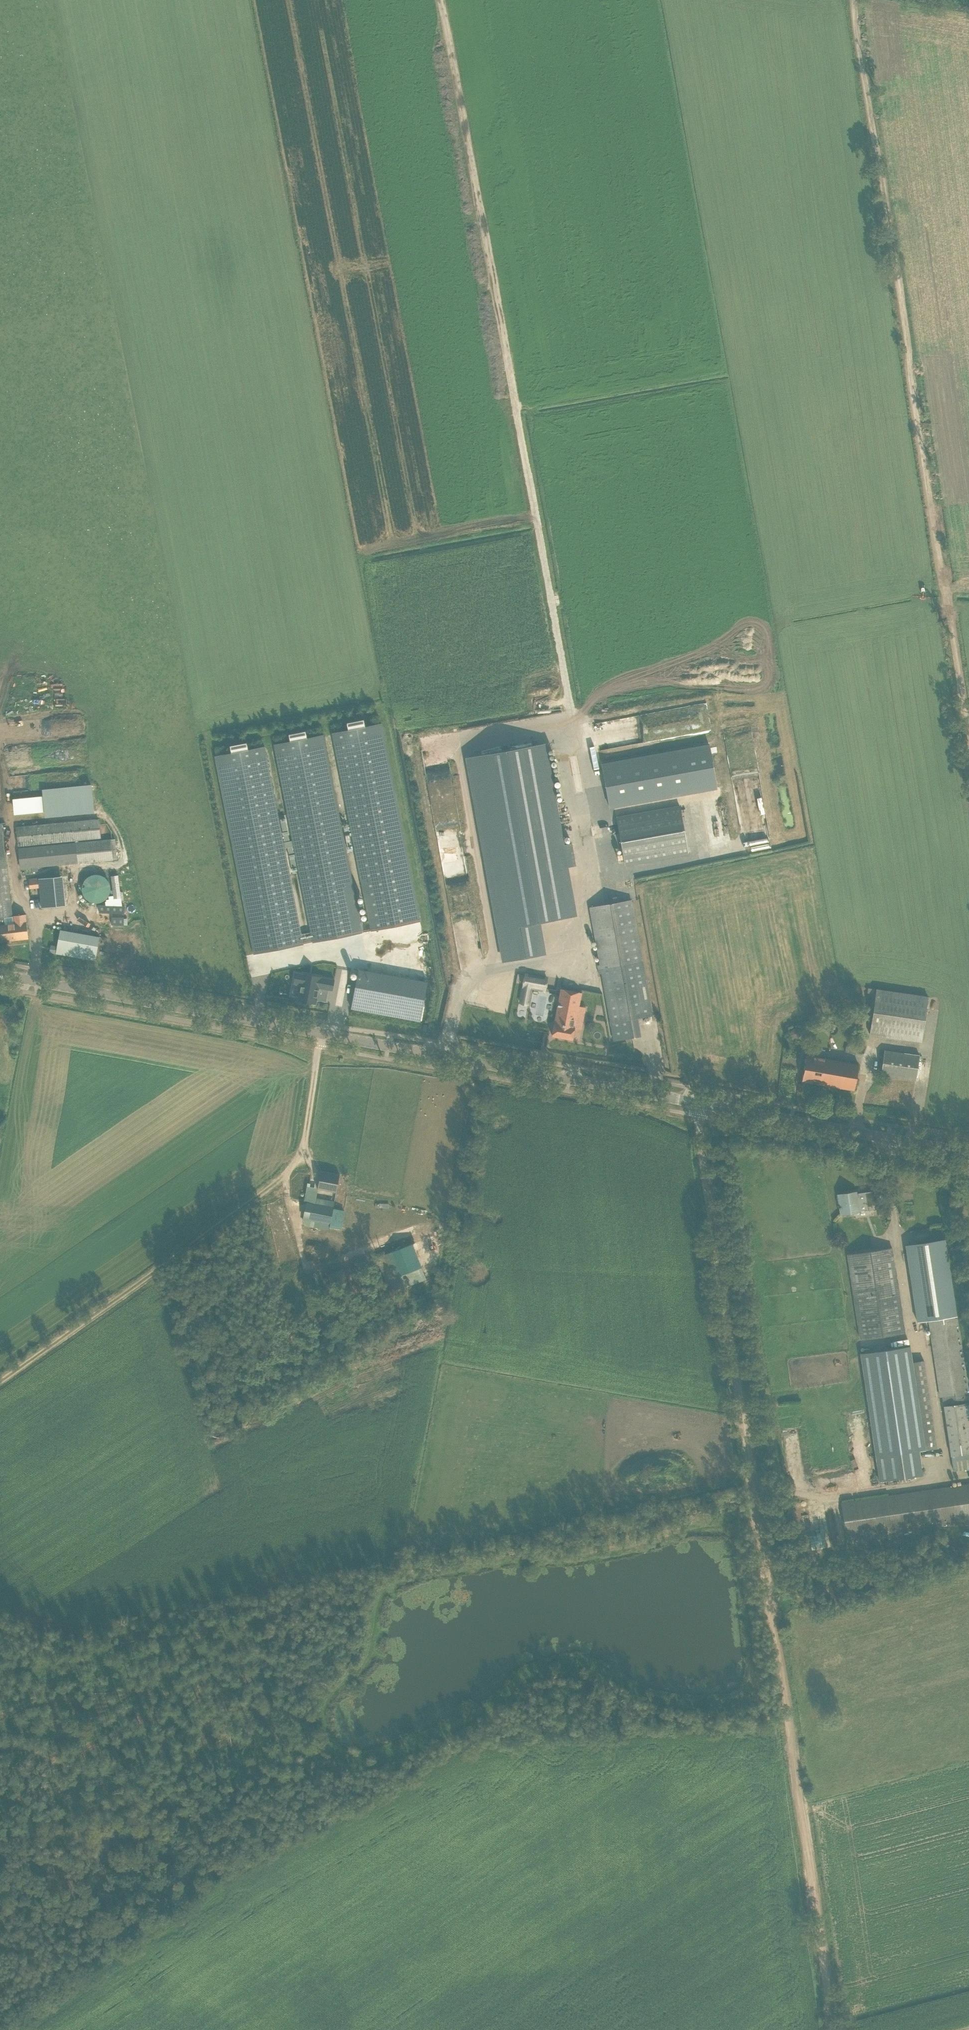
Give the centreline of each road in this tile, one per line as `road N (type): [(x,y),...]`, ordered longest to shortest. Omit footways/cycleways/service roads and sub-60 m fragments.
road 1 (tertiary): [(968,1154),(0,975)]
road 2 (track): [(852,0),(968,754)]
road 3 (track): [(831,2029),(758,1515)]
road 4 (track): [(0,1377),(286,1171),(306,1142),(328,1023)]
road 5 (track): [(758,1515),(697,1103)]

